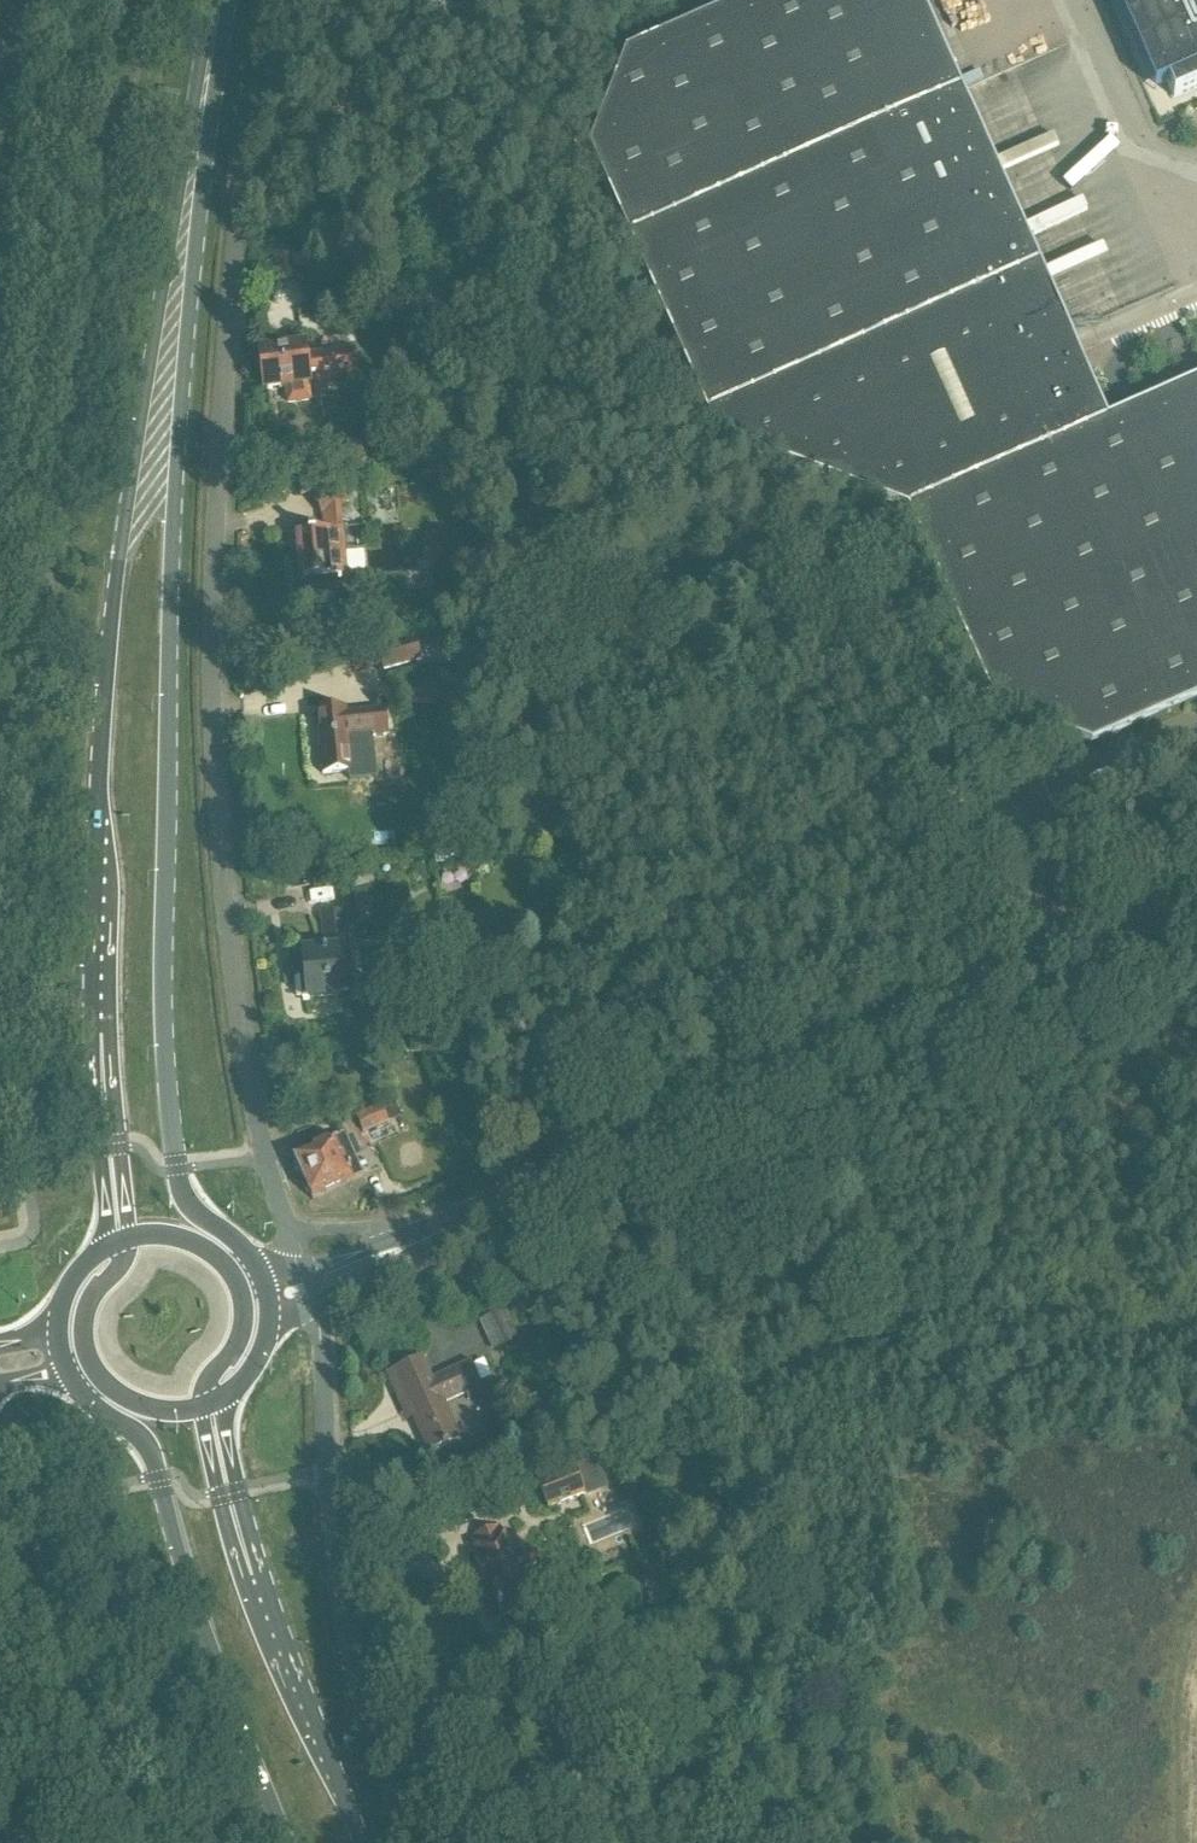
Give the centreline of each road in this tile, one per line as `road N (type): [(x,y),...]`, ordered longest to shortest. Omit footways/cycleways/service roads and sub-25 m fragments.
road 1 (unclassified): [(305,1269),(262,1159),(250,1086),(213,691),(234,249),(269,0)]
road 2 (primary): [(261,1275),(238,1242),(191,1206),(172,1118),(163,868),(188,205)]
road 3 (primary): [(188,205),(141,416),(104,710),(103,1082)]
road 4 (unclassified): [(454,1233),(1055,968)]
road 5 (unclassified): [(413,1842),(350,1713),(336,1648),(316,1306)]
road 6 (primary): [(68,1373),(151,1452),(221,1695),(286,1842)]
road 7 (unclassified): [(1055,968),(1000,823),(1196,736)]
road 8 (unclassified): [(128,1842),(90,1769),(1,1511)]
road 9 (primary): [(359,1842),(244,1551)]
road 10 (primary): [(188,205),(220,0)]
road 11 (primary): [(103,1082),(96,1107),(102,1250)]
road 12 (primary): [(103,1082),(115,1106),(129,1239)]
road 13 (unclassified): [(316,1306),(454,1233)]
road 14 (primary): [(244,1551),(223,1397)]
road 15 (unclassified): [(1055,968),(1196,904)]
road 16 (unclassified): [(454,1233),(305,1269)]
road 17 (primary): [(244,1551),(226,1518),(203,1407)]
road 18 (primary): [(129,1239),(124,1260),(87,1310),(84,1341),(95,1371)]
road 19 (primary): [(203,1407),(212,1377),(240,1338),(245,1309),(236,1280)]
road 20 (primary): [(236,1280),(195,1243),(129,1239)]
road 21 (primary): [(95,1371),(144,1405),(203,1407)]

